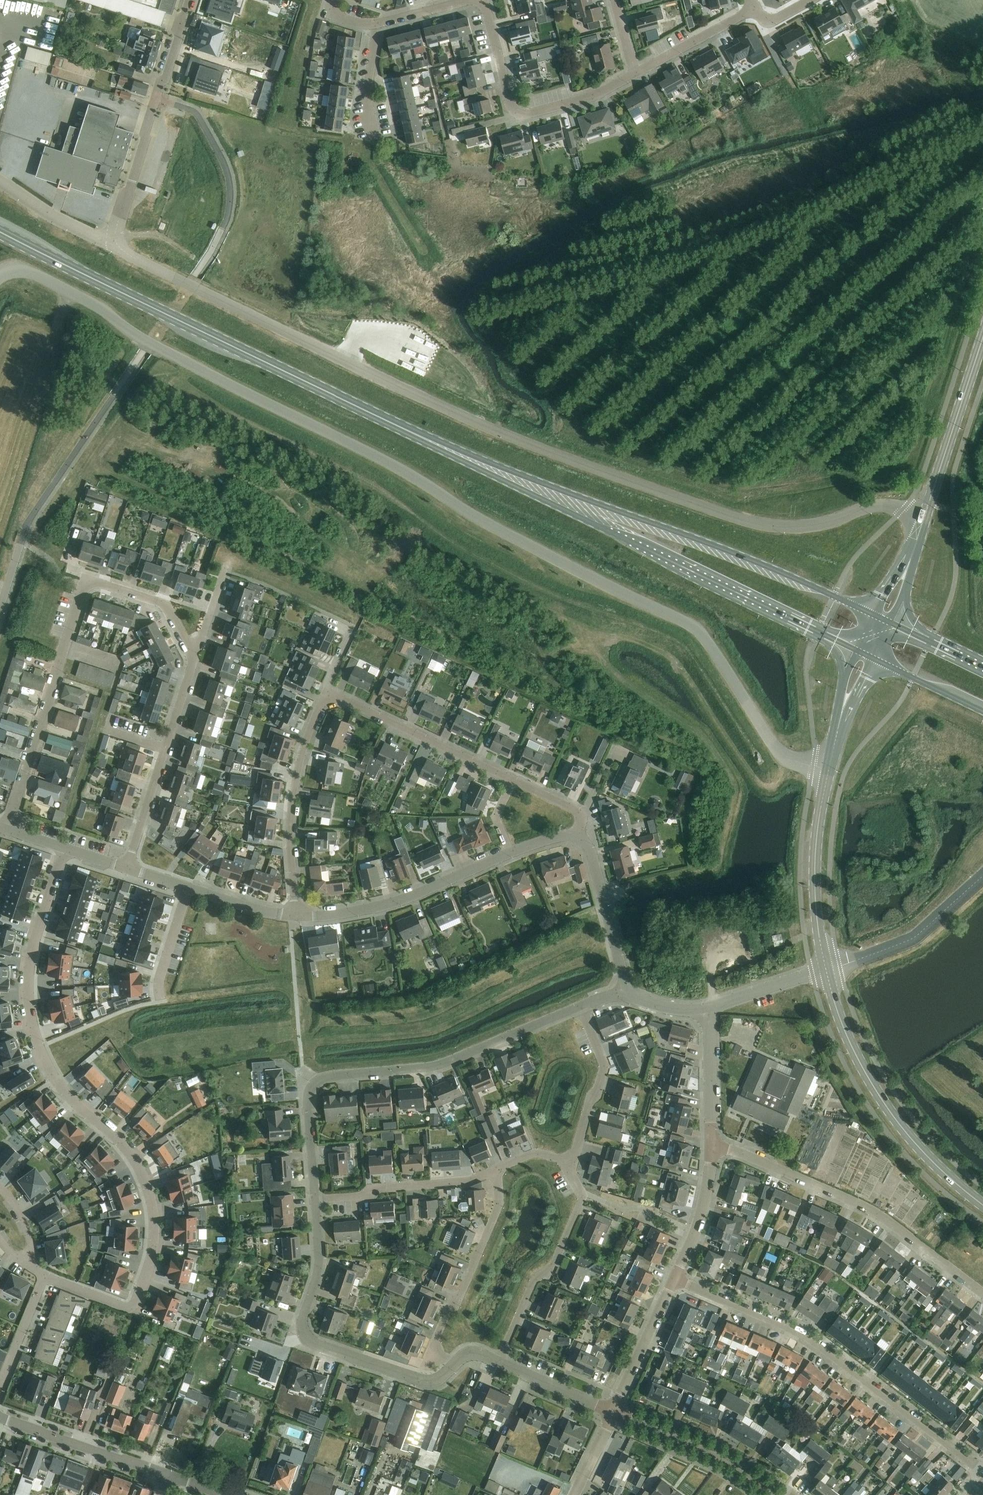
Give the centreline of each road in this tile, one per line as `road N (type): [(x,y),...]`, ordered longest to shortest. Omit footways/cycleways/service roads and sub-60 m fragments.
road 1 (unclassified): [(0,274),(26,271),(99,306),(135,336),(690,623),(778,751),(830,770)]
road 2 (residential): [(926,513),(877,506),(779,527),(721,513),(510,437),(127,254),(115,240)]
road 3 (residential): [(44,1277),(127,1308),(154,1244),(138,1167),(61,1086),(32,1022),(31,957),(64,847)]
road 4 (primary): [(430,441),(0,232)]
road 5 (primary): [(430,441),(857,650)]
road 6 (primary): [(872,615),(725,550),(430,441)]
road 7 (residential): [(7,830),(86,579),(165,603),(194,659)]
road 8 (residential): [(316,1199),(308,1102),(319,1079),(446,1064),(581,1006)]
road 9 (residential): [(982,1471),(803,1333),(675,1278)]
road 10 (residential): [(376,23),(486,4),(510,104),(525,114),(583,100),(636,73)]
road 11 (residential): [(982,1291),(883,1216),(712,1142)]
road 12 (residential): [(455,1366),(425,1381),(302,1335),(320,1258),(316,1199)]
road 13 (tertiary): [(982,1204),(885,1103),(826,969)]
road 14 (residential): [(115,240),(188,0)]
road 15 (unclassified): [(296,914),(293,805),(327,691)]
road 16 (residential): [(296,914),(413,896),(511,852)]
road 17 (residential): [(499,1360),(536,1278),(557,1265),(584,1196),(572,1162)]
road 18 (residential): [(455,1366),(435,1342),(500,1205),(494,1170)]
road 19 (residential): [(128,866),(194,659)]
road 20 (residential): [(514,780),(327,691)]
road 21 (tertiary): [(826,969),(815,884),(830,770)]
road 22 (residential): [(777,1494),(740,1466),(615,1410)]
road 23 (residential): [(316,1199),(494,1170)]
road 24 (secondary): [(926,513),(982,342)]
road 25 (residential): [(167,1477),(0,1417)]
road 26 (residential): [(572,1162),(607,1064),(581,1006)]
road 27 (residential): [(625,995),(590,849),(577,838)]
road 28 (residential): [(615,1410),(675,1278)]
road 29 (residential): [(675,1278),(706,1201),(712,1142)]
road 30 (residential): [(712,1142),(710,1007)]
road 31 (residential): [(636,73),(754,8)]
road 32 (residential): [(115,240),(78,229),(0,181)]
road 33 (residential): [(615,1410),(499,1360)]
road 34 (residential): [(710,1007),(826,969)]
road 35 (residential): [(161,1001),(159,978),(188,886)]

